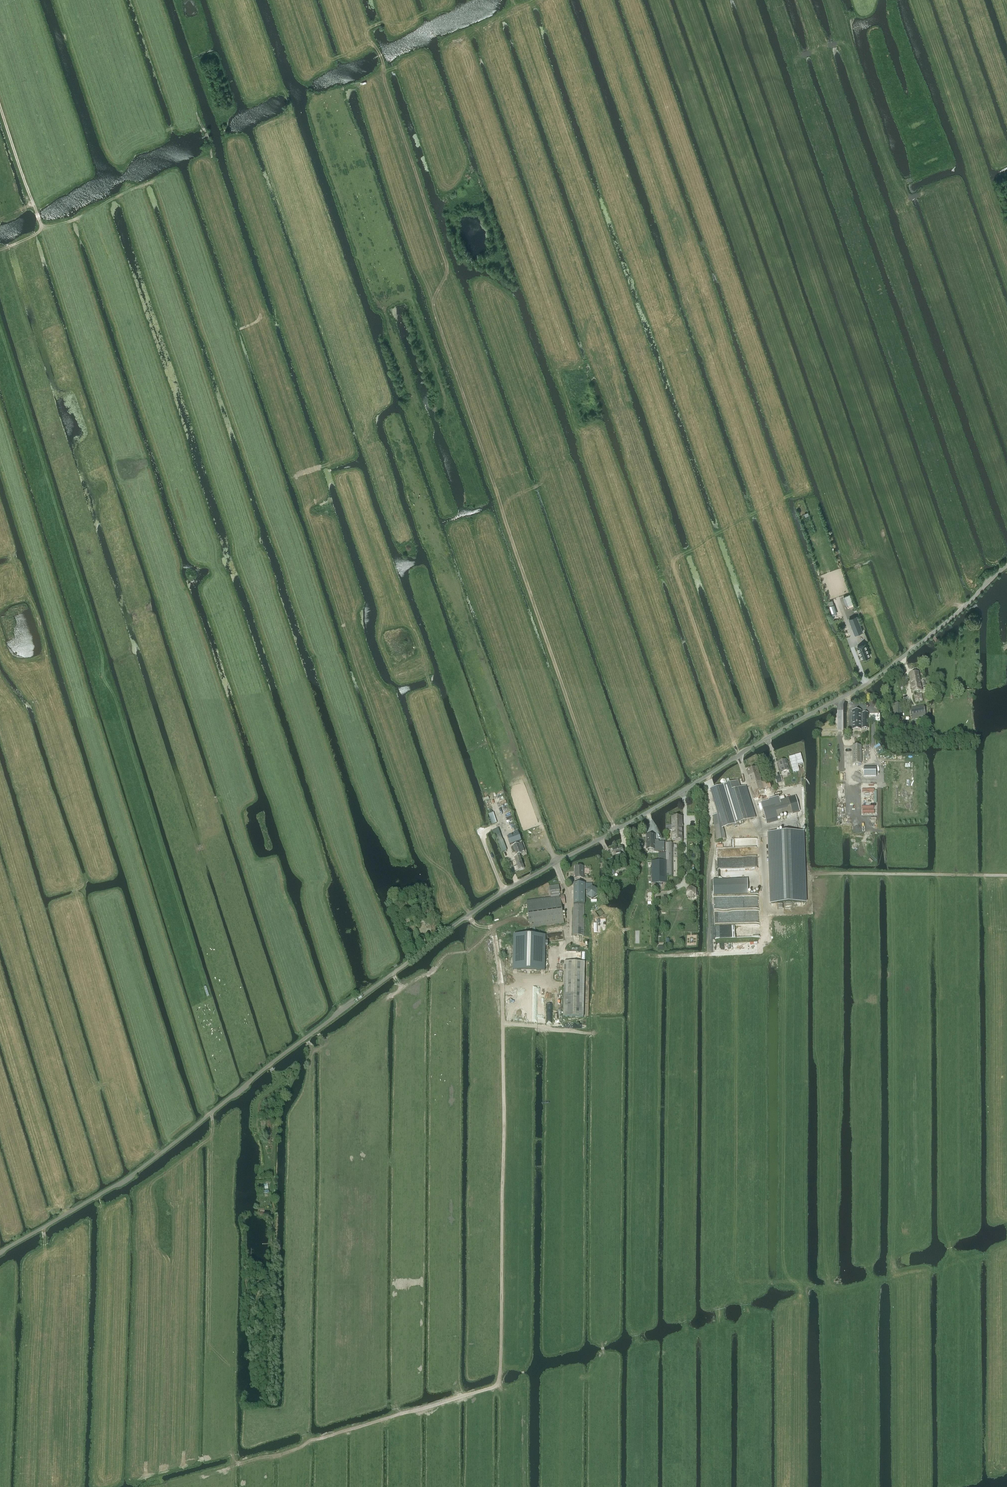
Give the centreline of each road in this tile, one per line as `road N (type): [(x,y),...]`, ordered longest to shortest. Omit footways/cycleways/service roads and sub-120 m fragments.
road 1 (unclassified): [(467,916),(867,684),(1006,565)]
road 2 (track): [(308,1440),(497,1386),(503,1034)]
road 3 (track): [(239,329),(260,314),(158,0)]

